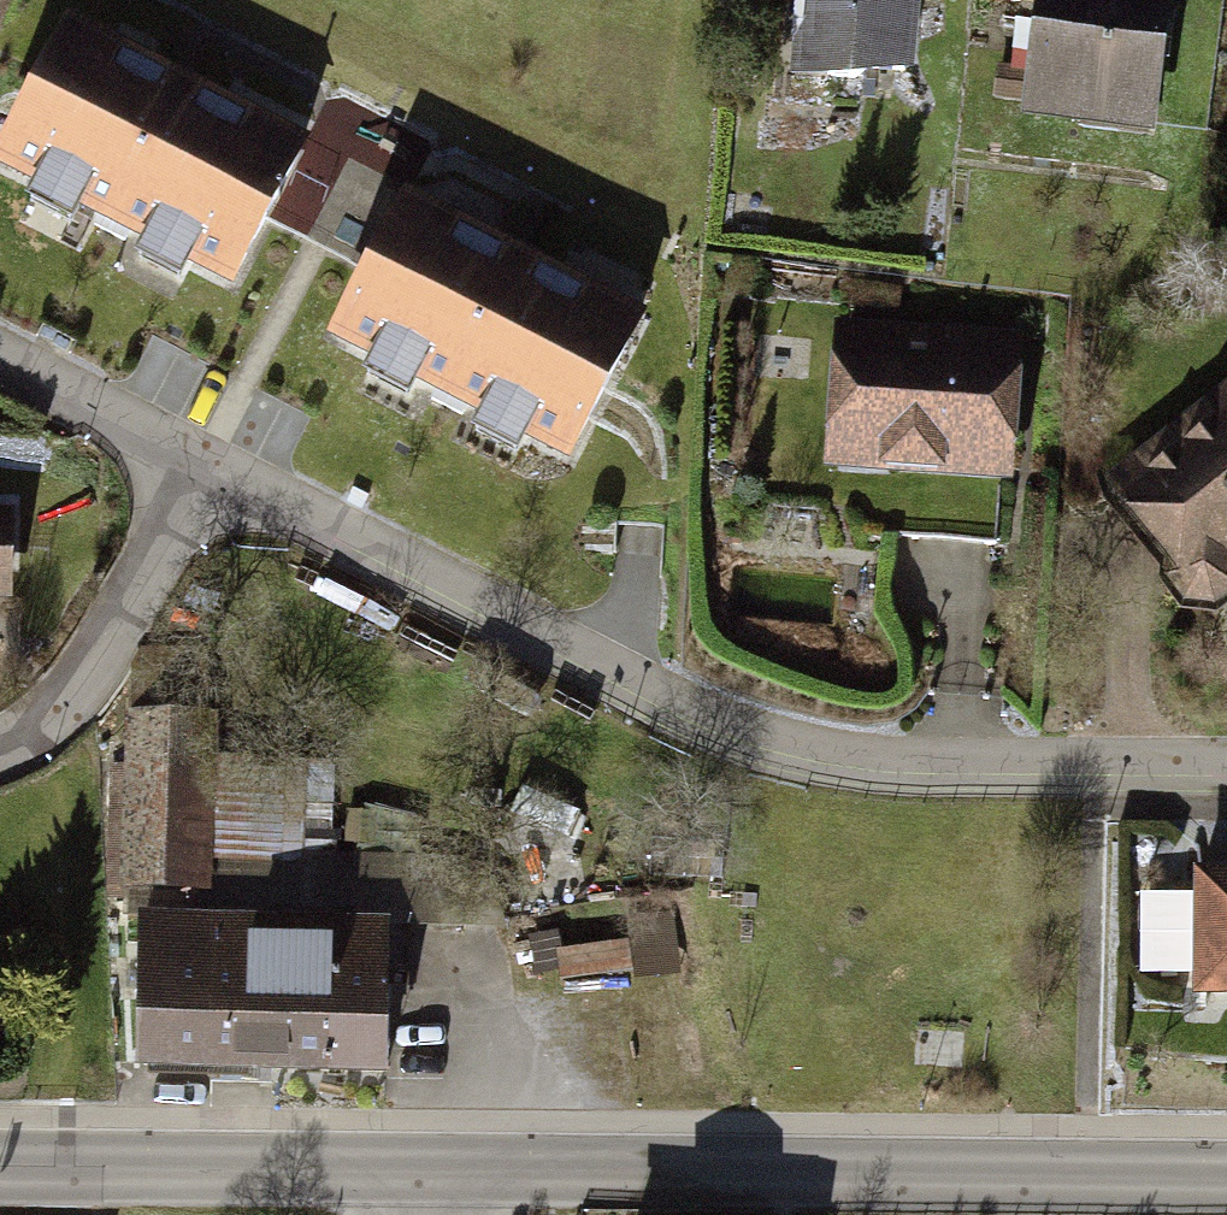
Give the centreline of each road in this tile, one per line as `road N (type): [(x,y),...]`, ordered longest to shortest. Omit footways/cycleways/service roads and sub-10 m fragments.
road 1 (tertiary): [(0,1168),(1226,1172)]
road 2 (residential): [(1226,783),(945,779),(780,757),(627,694),(187,469)]
road 3 (residential): [(187,469),(71,704),(0,738)]
road 4 (residential): [(187,469),(0,362)]

